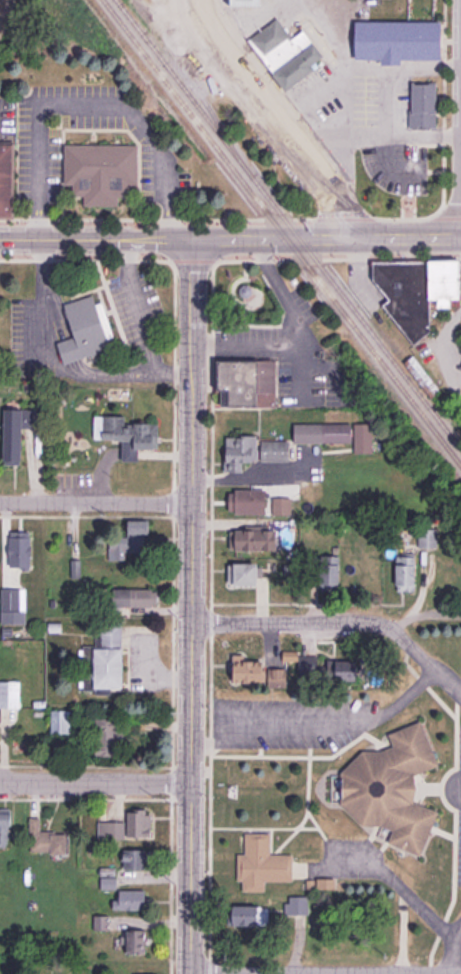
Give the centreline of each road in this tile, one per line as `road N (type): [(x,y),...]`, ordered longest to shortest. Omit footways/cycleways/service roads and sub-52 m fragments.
road 1 (residential): [(189,973),(191,240)]
road 2 (tertiary): [(0,240),(460,240)]
road 3 (tertiary): [(200,0),(216,44),(364,240)]
road 4 (residential): [(460,973),(189,972)]
road 5 (residential): [(437,670),(374,625),(190,621)]
road 6 (residential): [(189,785),(0,784)]
road 7 (residential): [(189,504),(0,503)]
road 8 (residential): [(460,65),(458,240)]

